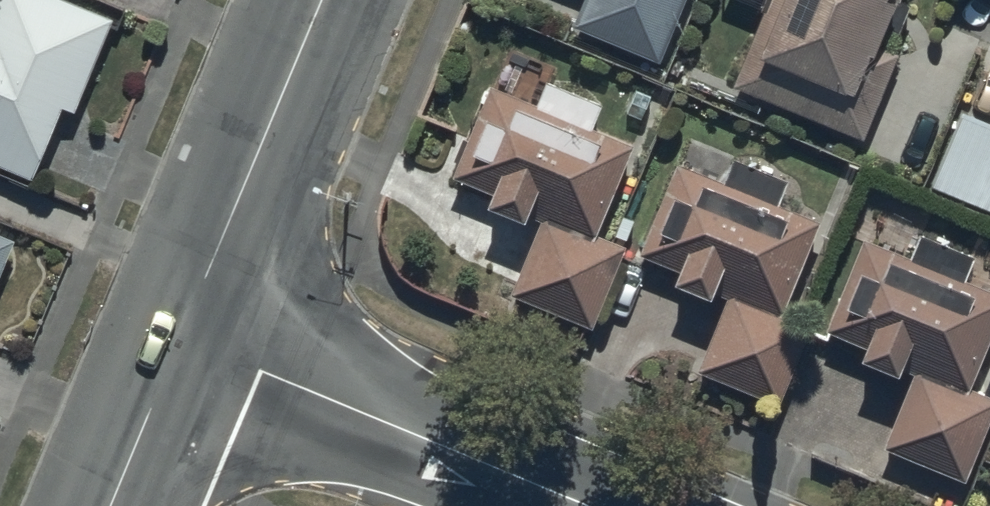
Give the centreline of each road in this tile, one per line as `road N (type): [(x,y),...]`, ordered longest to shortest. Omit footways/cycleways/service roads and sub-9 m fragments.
road 1 (tertiary): [(180,342),(580,505)]
road 2 (tertiary): [(180,342),(323,0)]
road 3 (tertiary): [(112,505),(180,342)]

